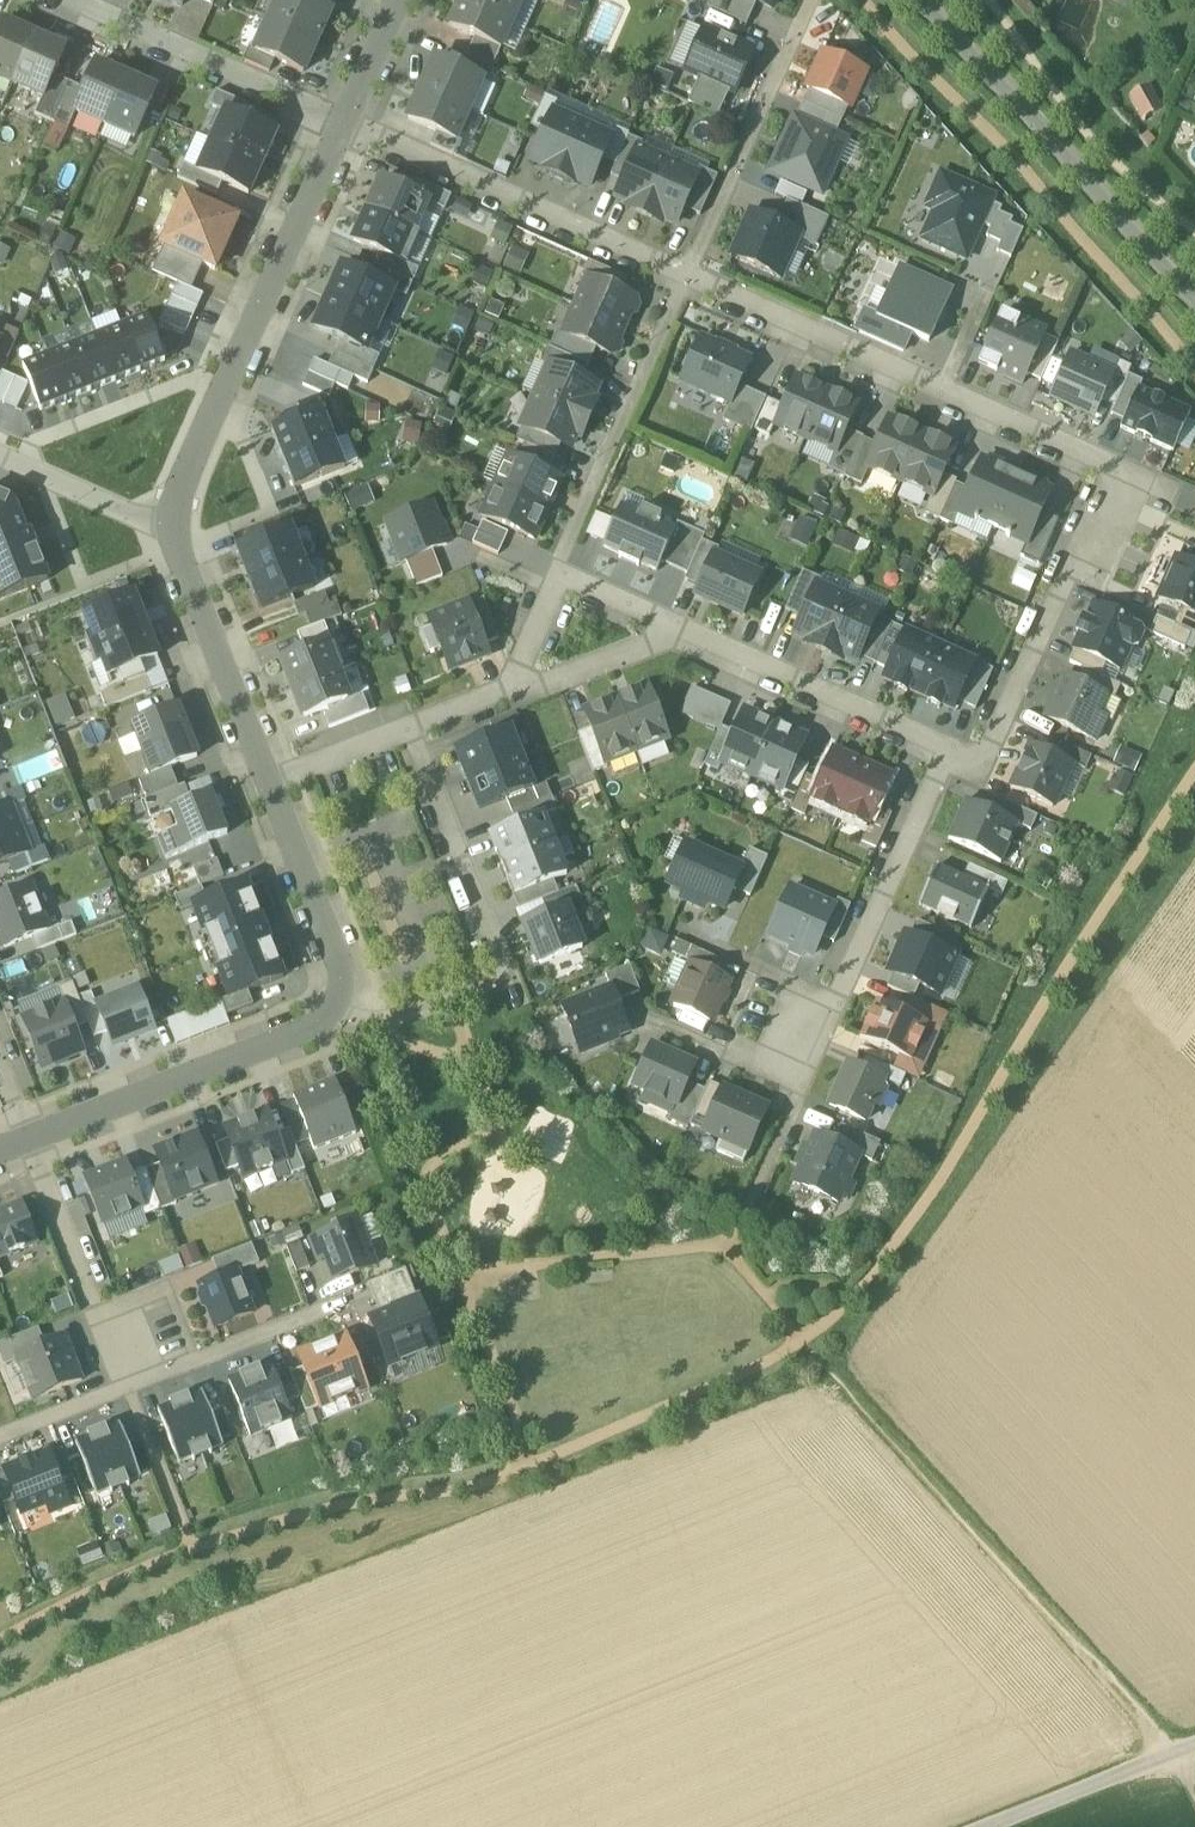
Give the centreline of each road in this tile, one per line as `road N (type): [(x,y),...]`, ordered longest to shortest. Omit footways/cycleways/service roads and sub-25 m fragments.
road 1 (residential): [(689,274),(1115,467),(985,764),(949,749)]
road 2 (track): [(1194,1794),(1179,1754),(800,1339)]
road 3 (residential): [(344,120),(176,496),(173,527)]
road 4 (residential): [(921,0),(1194,300)]
road 5 (residential): [(24,1142),(315,1030),(334,1014),(340,966)]
road 6 (residential): [(344,120),(689,274)]
road 7 (residential): [(949,749),(805,1072)]
road 8 (residential): [(689,274),(556,574)]
road 9 (residential): [(812,0),(689,274)]
road 10 (residential): [(679,630),(949,749)]
road 11 (residential): [(344,120),(77,0)]
road 12 (residential): [(173,527),(270,782)]
road 13 (residential): [(24,1142),(128,1387)]
road 14 (residential): [(506,692),(270,782)]
road 15 (residential): [(128,1387),(341,1304)]
road 16 (track): [(1194,1748),(994,1826)]
road 17 (residential): [(270,782),(340,966)]
road 18 (residential): [(0,455),(173,527)]
road 19 (residential): [(506,692),(679,630)]
road 20 (residential): [(0,1437),(128,1387)]
road 21 (residential): [(556,574),(679,630)]
road 22 (residential): [(398,0),(344,120)]
road 23 (residential): [(556,574),(506,692)]

